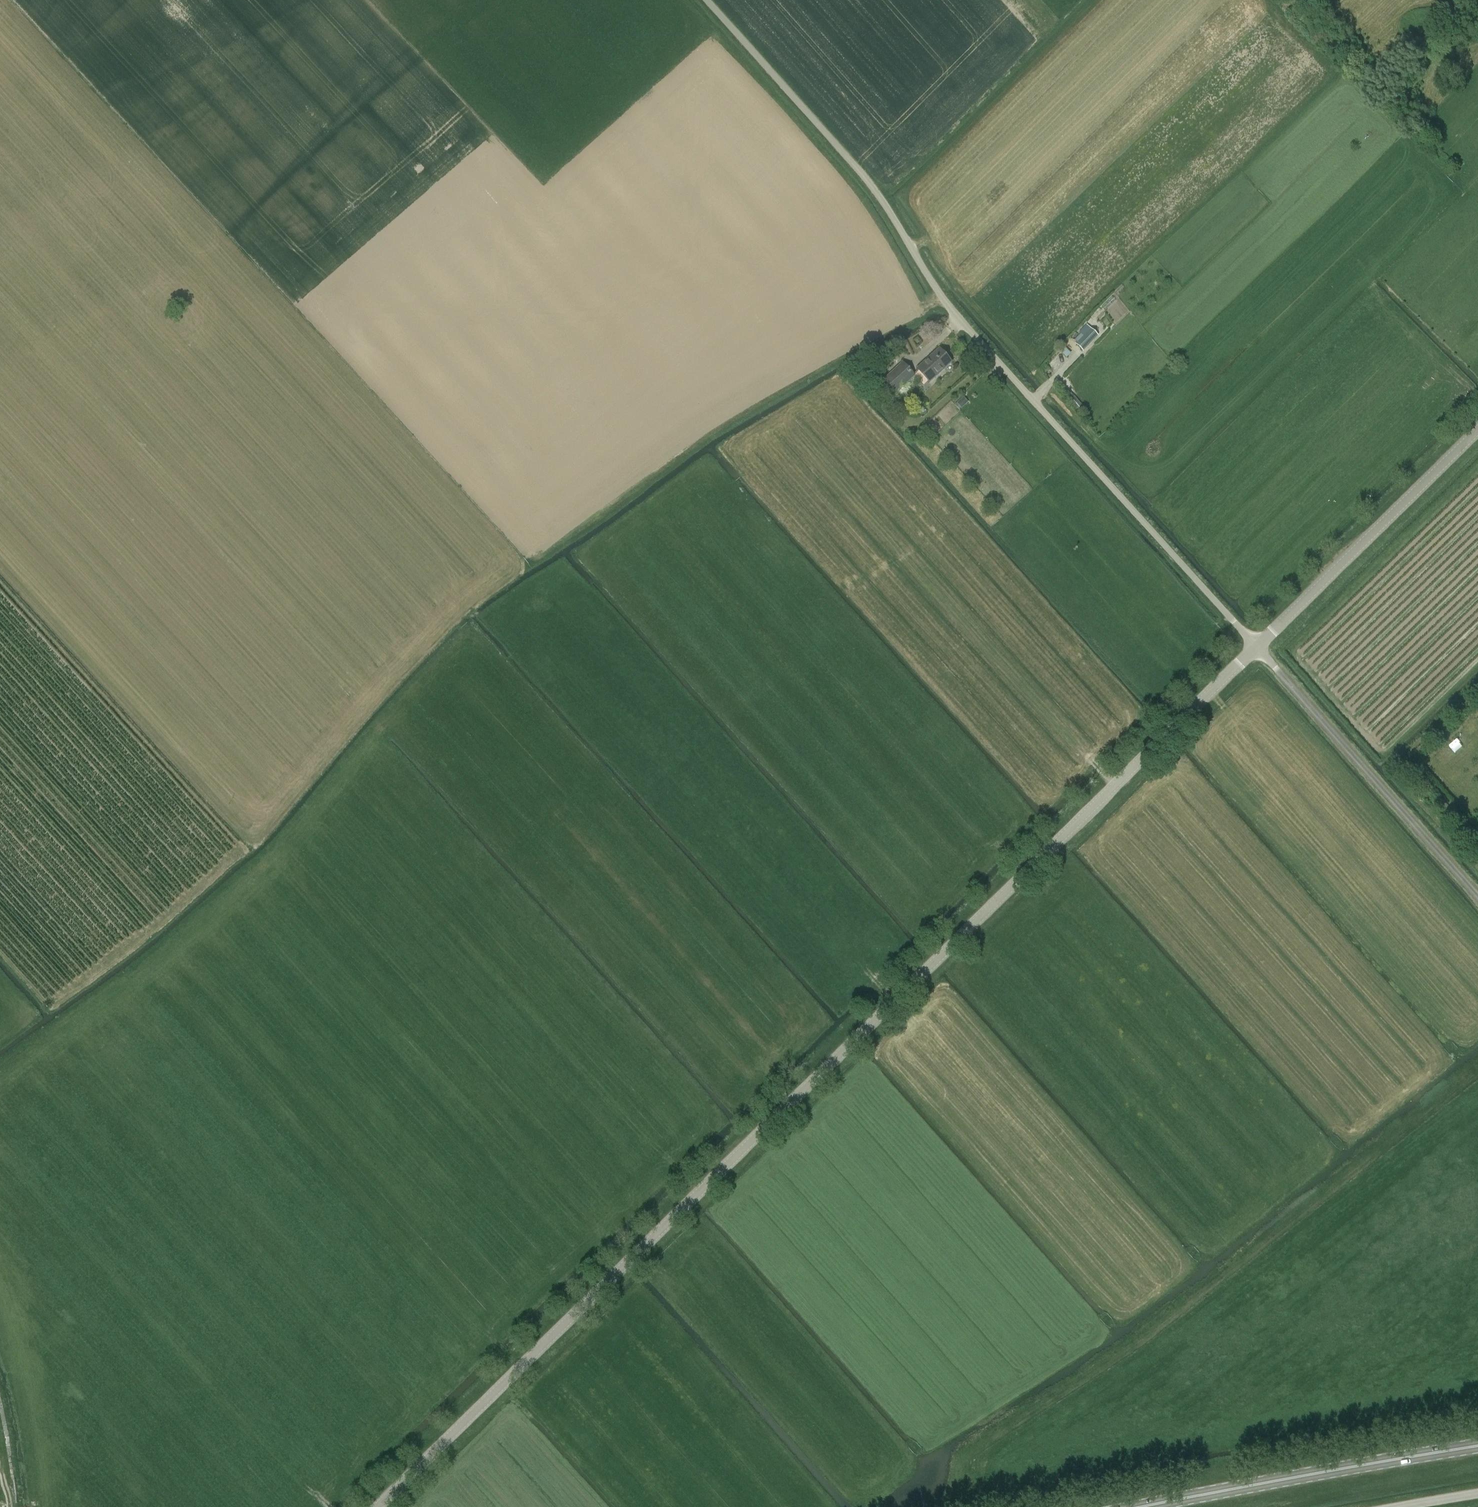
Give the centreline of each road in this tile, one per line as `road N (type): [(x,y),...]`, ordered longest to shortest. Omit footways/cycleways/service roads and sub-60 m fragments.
road 1 (unclassified): [(379,1506),(1261,651)]
road 2 (unclassified): [(703,0),(883,208),(965,331),(1261,651)]
road 3 (primary): [(1477,1445),(1149,1506)]
road 4 (unclassified): [(1261,651),(1477,896)]
road 5 (unclassified): [(1261,651),(1477,438)]

